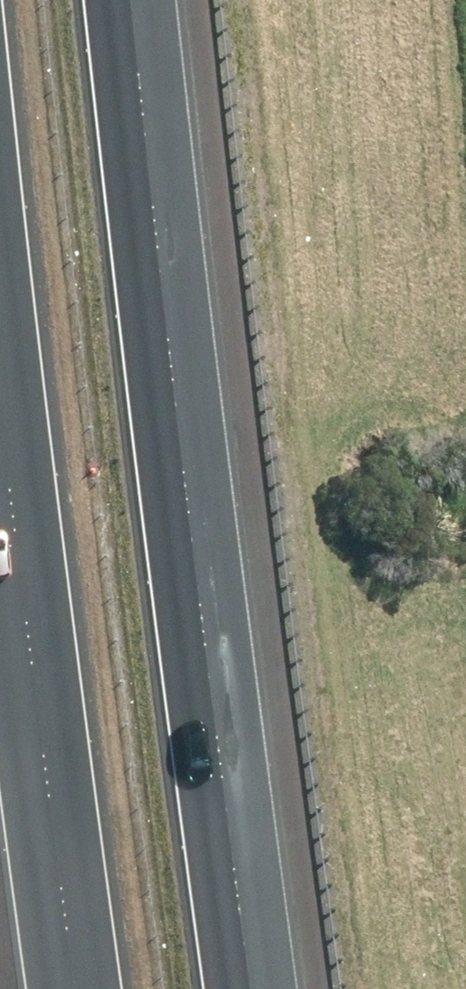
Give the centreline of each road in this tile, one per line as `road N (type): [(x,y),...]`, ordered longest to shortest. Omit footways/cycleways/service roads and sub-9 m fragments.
road 1 (motorway): [(137,0),(225,876),(245,988)]
road 2 (motorway): [(82,988),(0,431)]

